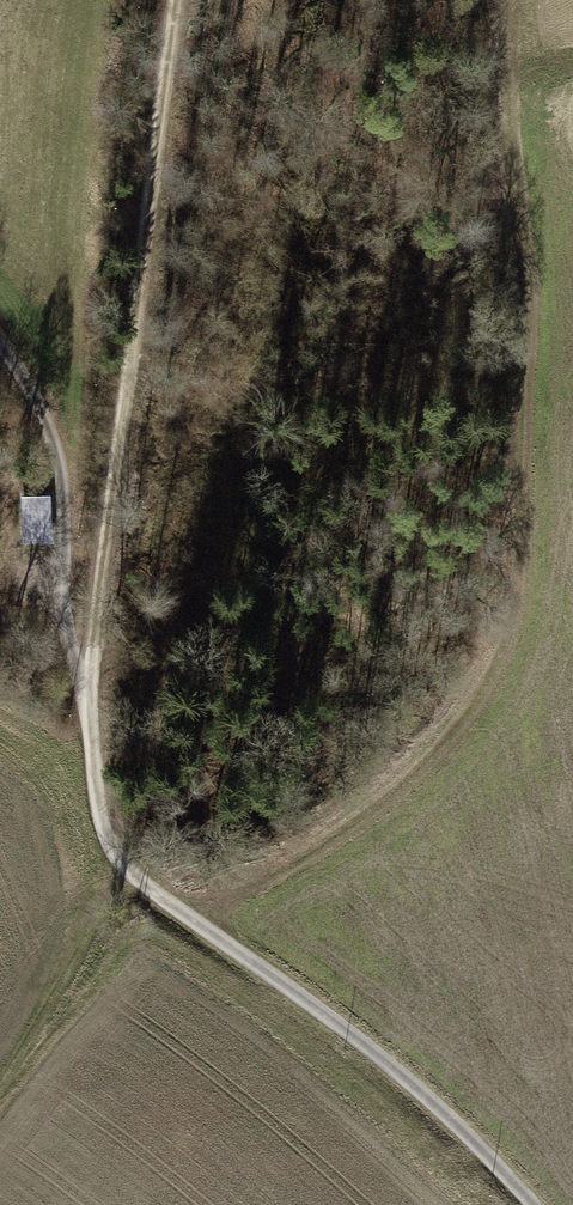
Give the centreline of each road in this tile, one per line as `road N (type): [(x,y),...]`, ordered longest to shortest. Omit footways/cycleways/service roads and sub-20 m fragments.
road 1 (track): [(183,0),(93,700)]
road 2 (track): [(534,1204),(421,1092),(137,877),(106,826),(93,700)]
road 3 (track): [(93,700),(66,603),(62,464),(27,379),(0,342)]
road 4 (track): [(0,1091),(48,1016),(103,899),(106,826)]

